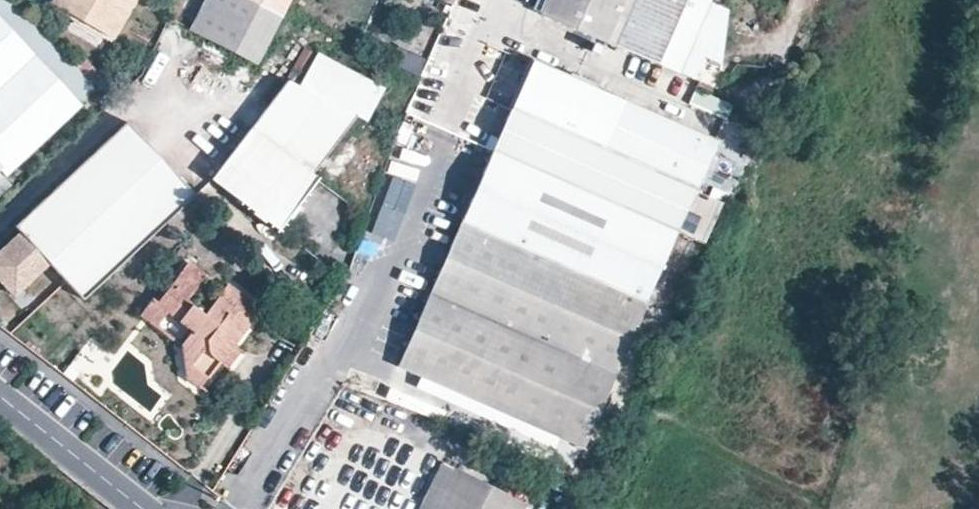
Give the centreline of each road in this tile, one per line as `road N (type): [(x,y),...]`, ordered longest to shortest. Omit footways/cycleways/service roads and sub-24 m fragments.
road 1 (residential): [(495,0),(374,285),(234,508)]
road 2 (residential): [(0,393),(143,508)]

